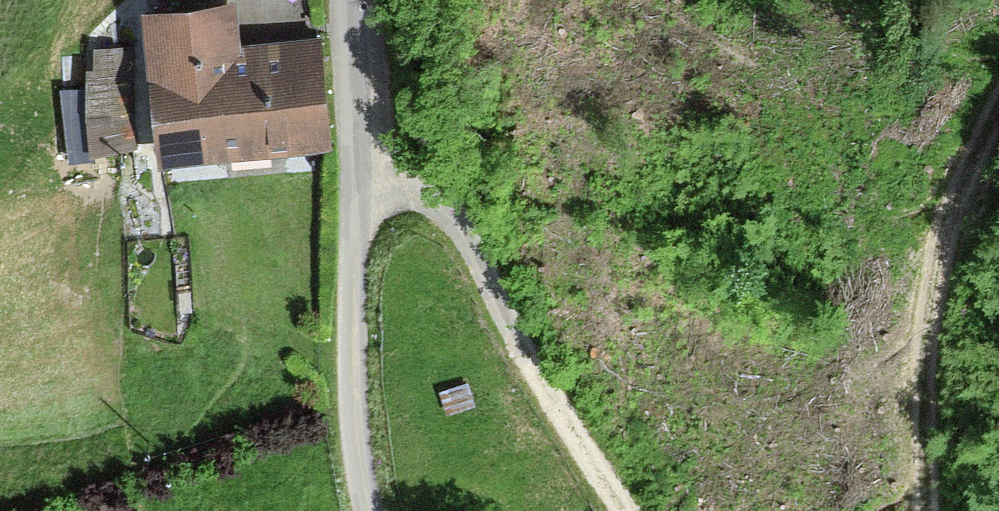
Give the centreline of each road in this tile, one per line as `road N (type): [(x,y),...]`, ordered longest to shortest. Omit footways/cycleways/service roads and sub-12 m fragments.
road 1 (unclassified): [(376,510),(359,441),(351,0)]
road 2 (track): [(355,179),(390,186),(432,226),(488,374),(560,510)]
road 3 (track): [(963,510),(998,192)]

